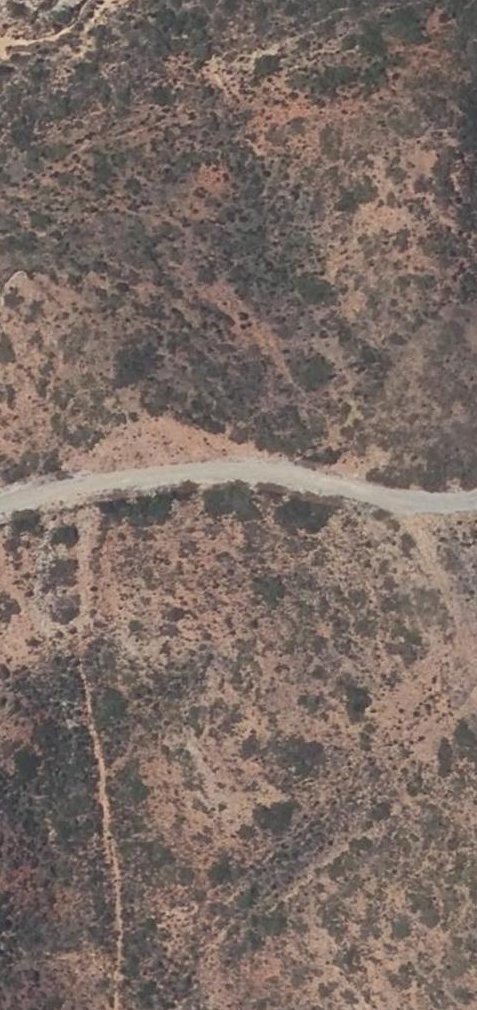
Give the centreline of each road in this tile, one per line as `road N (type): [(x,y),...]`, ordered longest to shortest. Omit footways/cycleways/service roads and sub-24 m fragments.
road 1 (track): [(423,497),(476,641)]

